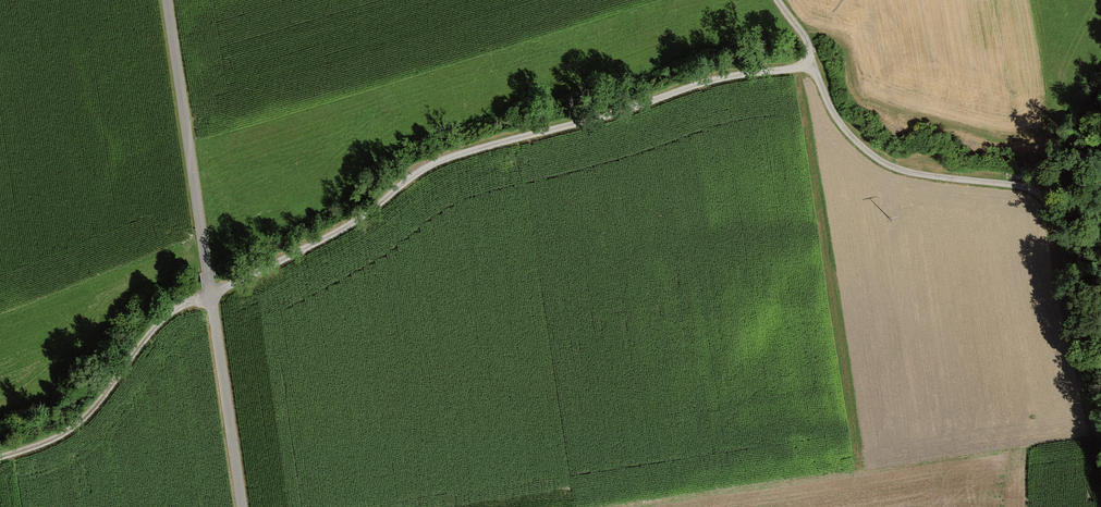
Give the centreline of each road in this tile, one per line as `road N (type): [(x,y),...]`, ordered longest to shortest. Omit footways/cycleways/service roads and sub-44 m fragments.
road 1 (track): [(209,297),(340,232),(424,167),(702,84),(811,64)]
road 2 (track): [(167,0),(209,297)]
road 3 (track): [(1040,194),(885,165),(855,143),(828,106),(811,64)]
road 4 (track): [(0,457),(63,434),(108,393),(147,335),(180,306),(209,297)]
road 5 (track): [(209,297),(241,506)]

